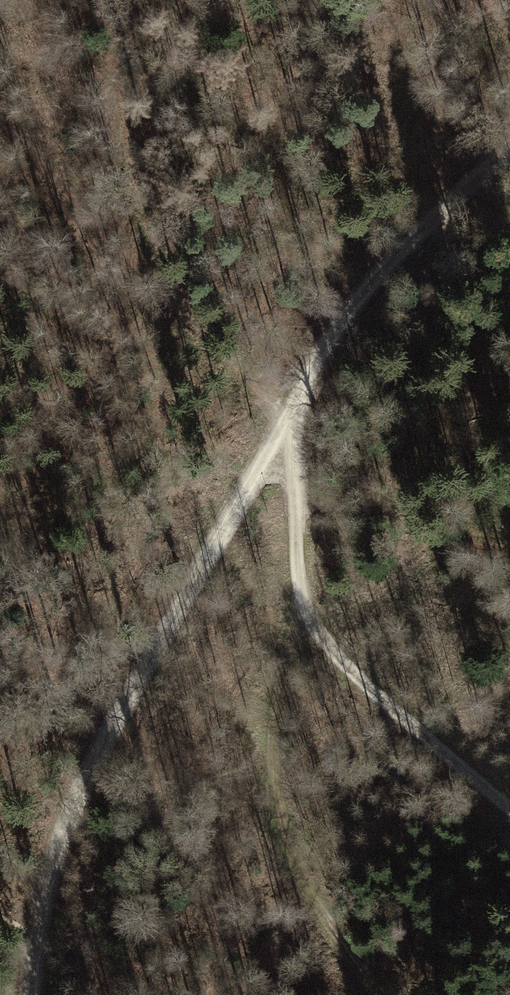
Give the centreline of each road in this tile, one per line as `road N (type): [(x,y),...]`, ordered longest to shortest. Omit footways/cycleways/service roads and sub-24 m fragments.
road 1 (track): [(294,401),(84,783),(55,861),(32,994)]
road 2 (track): [(299,603),(273,741),(275,788),(292,854),(378,994)]
road 3 (track): [(509,147),(391,260),(336,325),(294,401)]
road 4 (track): [(163,298),(104,0)]
road 5 (track): [(509,809),(341,662),(299,603)]
road 6 (track): [(294,401),(299,603)]

